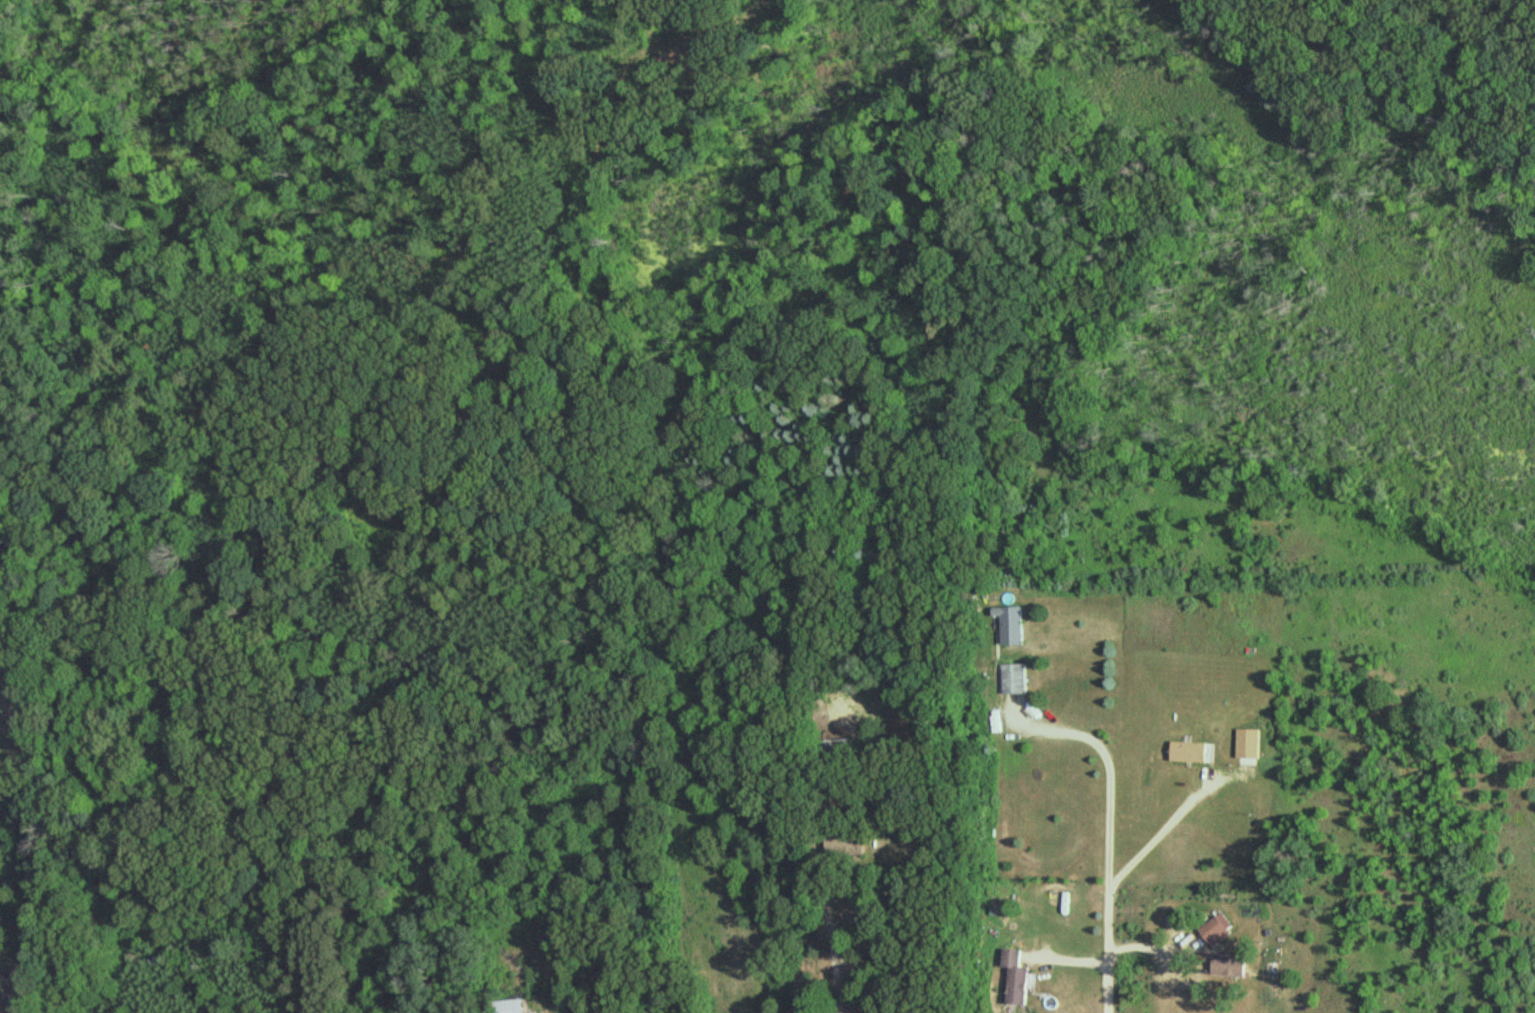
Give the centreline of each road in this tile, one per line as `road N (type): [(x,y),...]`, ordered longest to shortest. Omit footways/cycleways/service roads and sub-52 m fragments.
road 1 (residential): [(1106,1012),(1106,762),(1091,740),(1013,726)]

